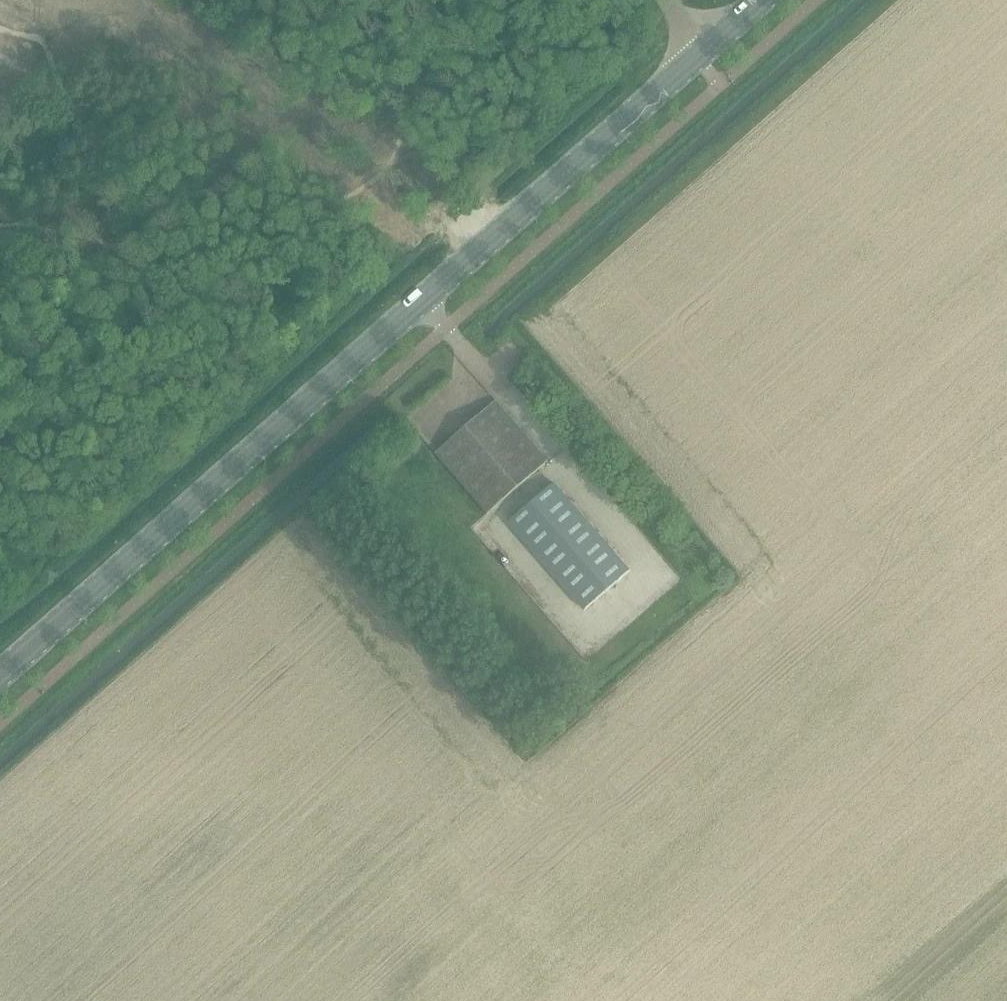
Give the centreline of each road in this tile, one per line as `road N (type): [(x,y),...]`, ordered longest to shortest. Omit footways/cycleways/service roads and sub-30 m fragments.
road 1 (tertiary): [(0,674),(764,0)]

